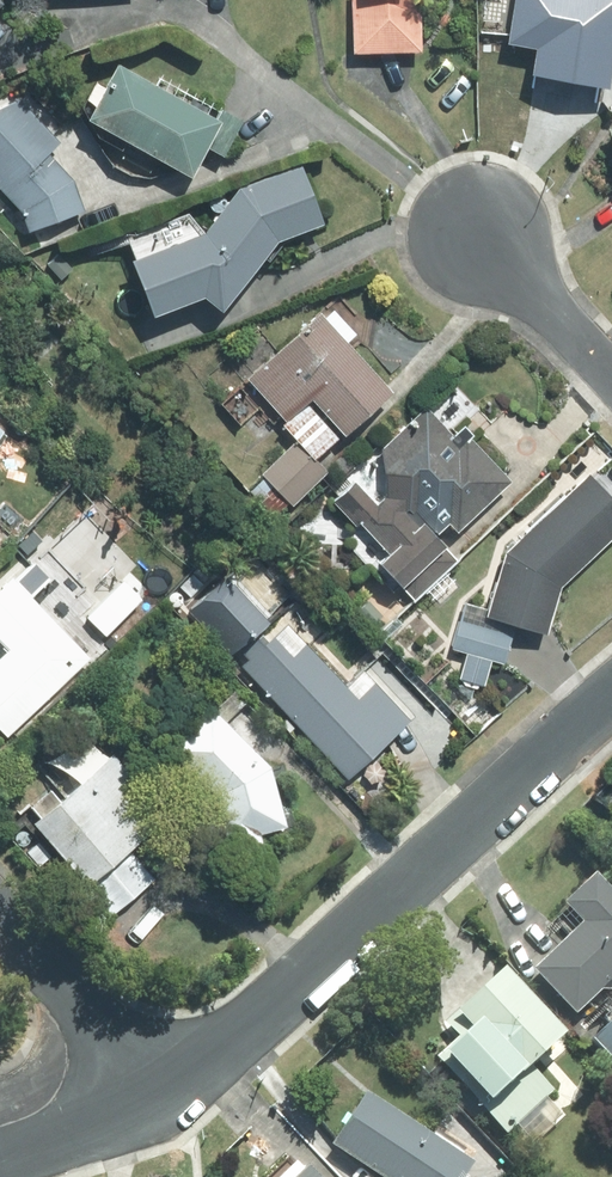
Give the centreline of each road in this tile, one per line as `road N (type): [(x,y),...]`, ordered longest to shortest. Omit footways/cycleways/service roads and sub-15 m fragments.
road 1 (residential): [(611,698),(245,1031),(161,1085)]
road 2 (residential): [(0,914),(161,1085)]
road 3 (residential): [(480,231),(611,380)]
road 4 (residential): [(161,1085),(0,1157)]

